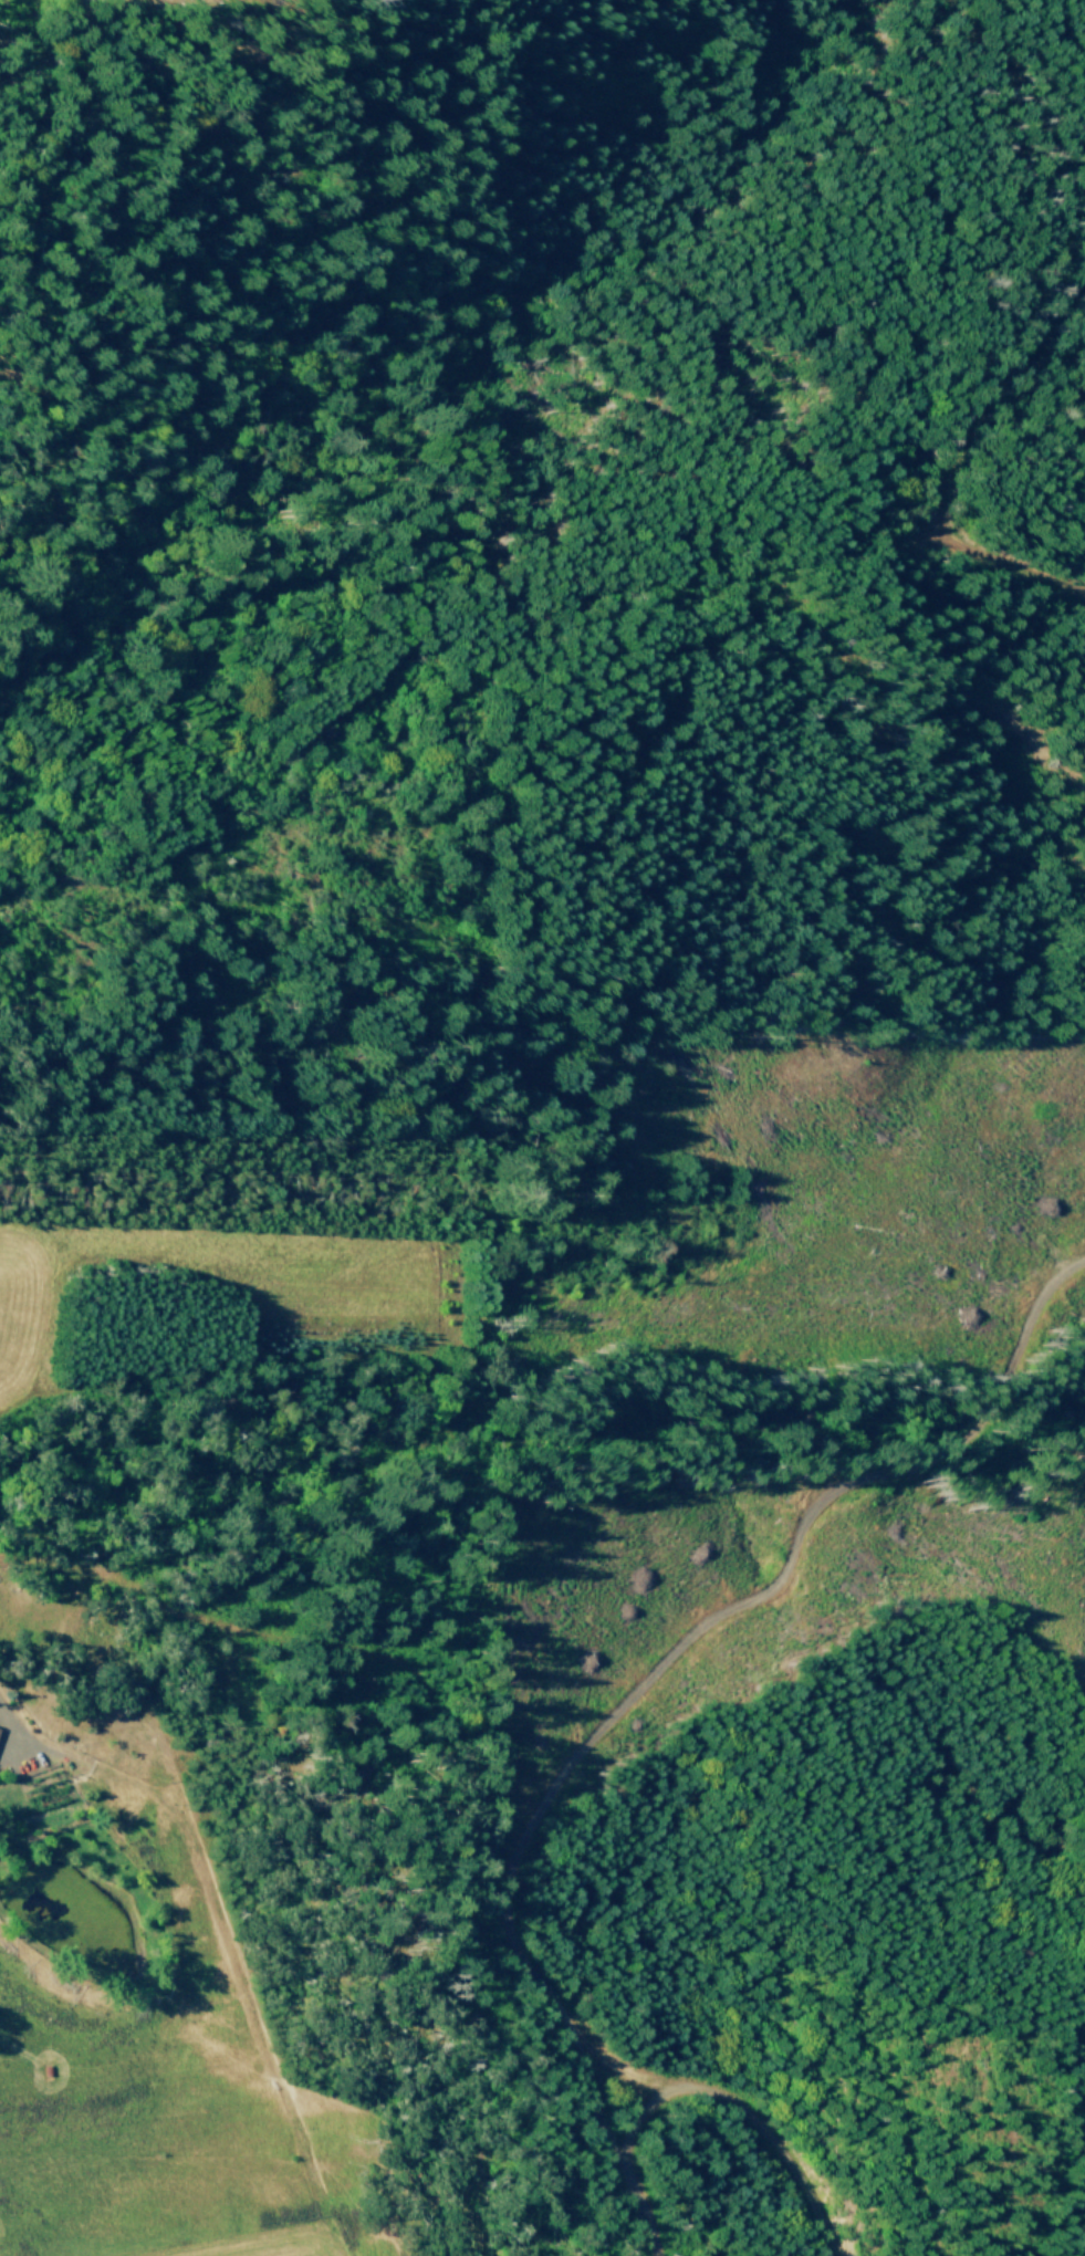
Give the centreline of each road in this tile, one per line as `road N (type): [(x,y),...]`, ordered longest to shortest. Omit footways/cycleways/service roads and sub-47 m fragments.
road 1 (residential): [(658,2255),(581,2077),(584,2039)]

